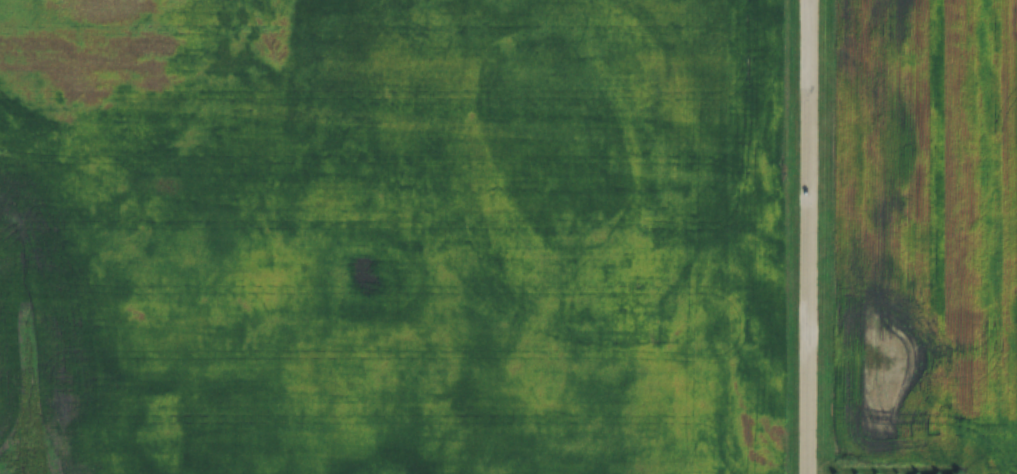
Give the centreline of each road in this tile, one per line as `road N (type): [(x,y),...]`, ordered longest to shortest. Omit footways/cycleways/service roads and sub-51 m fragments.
road 1 (residential): [(812,473),(814,0)]

